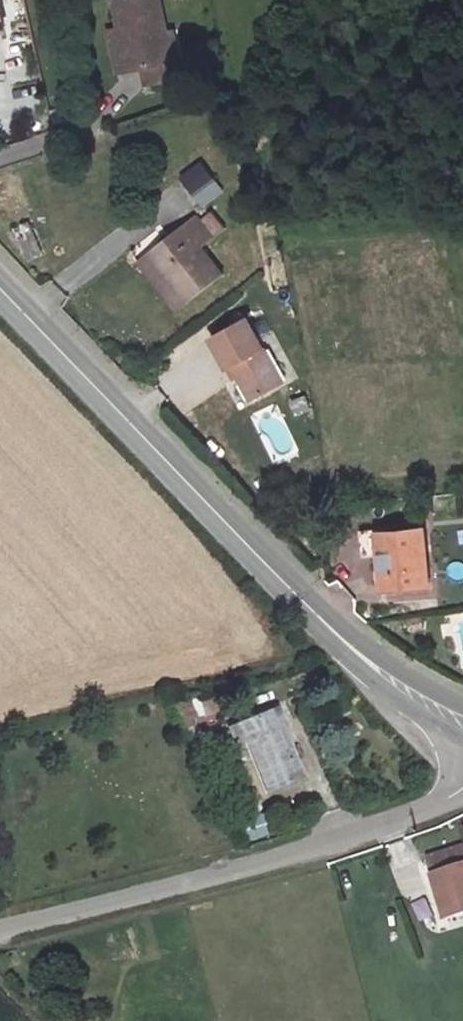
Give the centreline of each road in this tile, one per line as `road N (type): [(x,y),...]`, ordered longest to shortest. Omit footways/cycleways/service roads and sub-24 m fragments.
road 1 (tertiary): [(0,293),(353,652)]
road 2 (unclassified): [(0,930),(351,834),(462,786)]
road 3 (tertiary): [(353,652),(421,713),(462,736)]
road 4 (tertiary): [(462,704),(353,652)]

